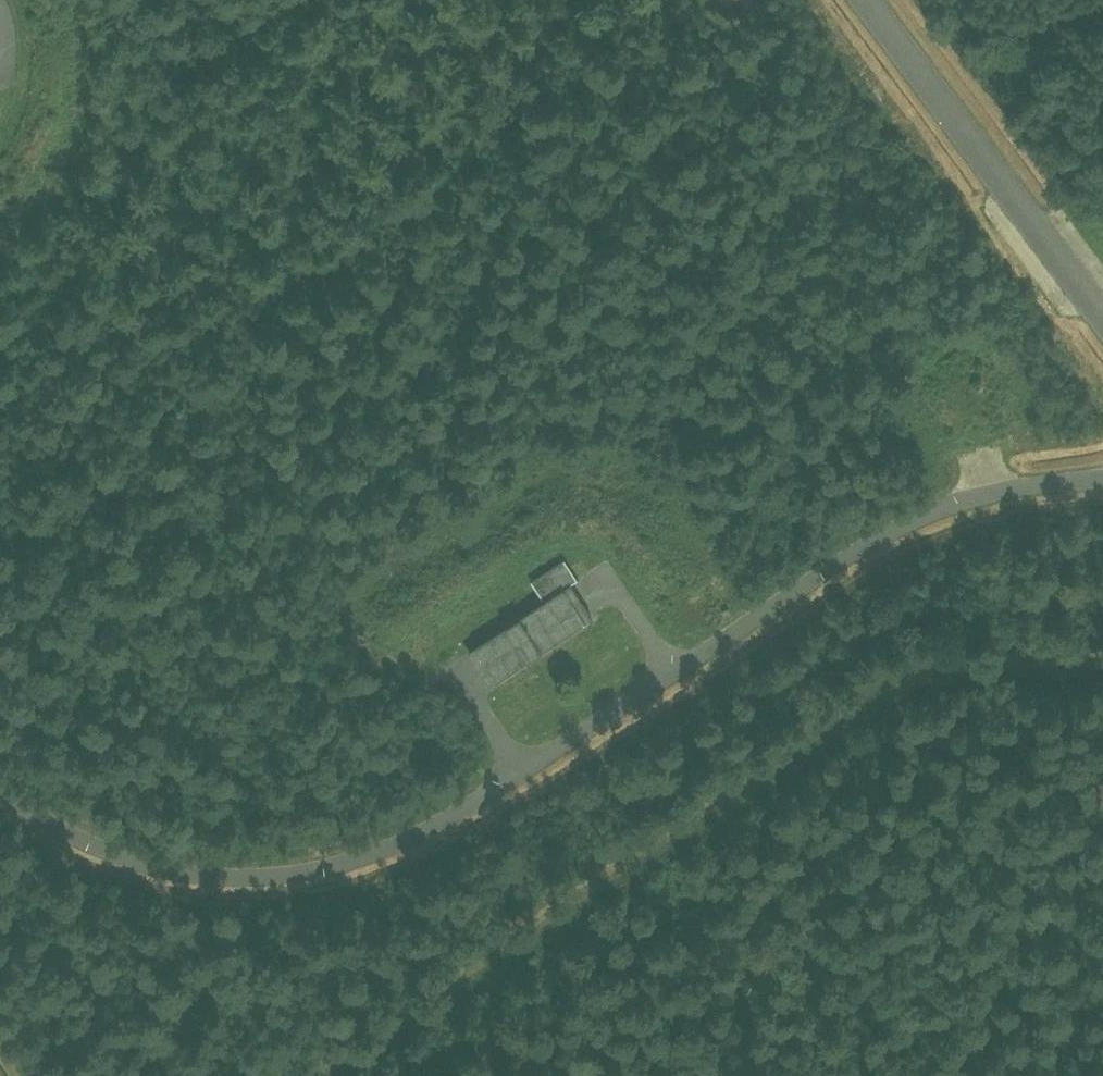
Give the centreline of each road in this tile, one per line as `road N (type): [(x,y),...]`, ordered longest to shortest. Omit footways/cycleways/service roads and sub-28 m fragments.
road 1 (track): [(1102,682),(927,686),(353,1075)]

